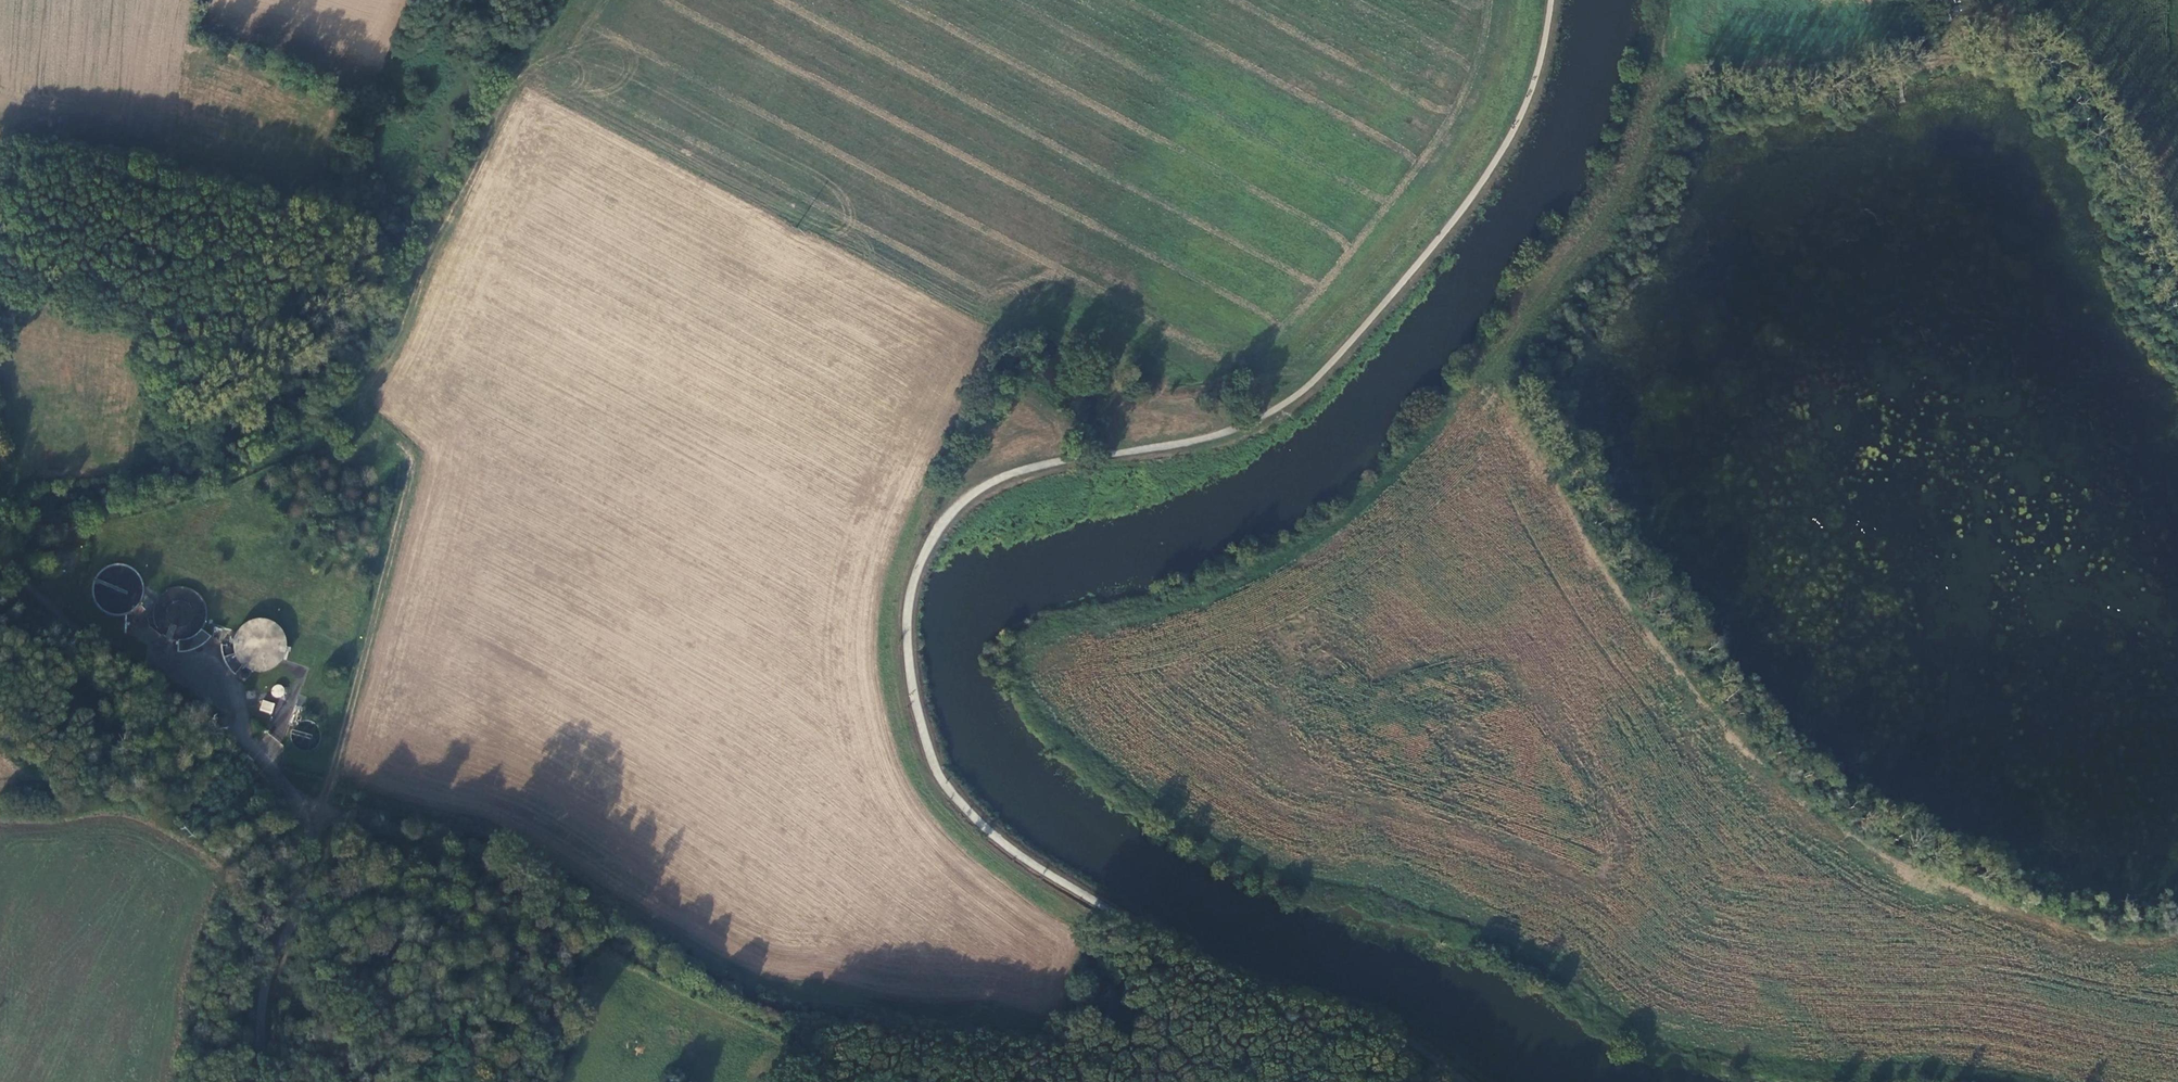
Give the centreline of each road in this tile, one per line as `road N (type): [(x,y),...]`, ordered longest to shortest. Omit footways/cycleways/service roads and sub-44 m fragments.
road 1 (track): [(324,813),(461,836),(516,855),(751,999),(802,1017),(1388,1081),(1396,1034)]
road 2 (track): [(492,129),(353,389),(383,411),(423,460),(324,813)]
road 3 (unclassified): [(201,720),(297,809),(309,868),(297,916),(261,996),(263,1062),(272,1081)]
road 4 (track): [(0,562),(68,627),(201,720)]

